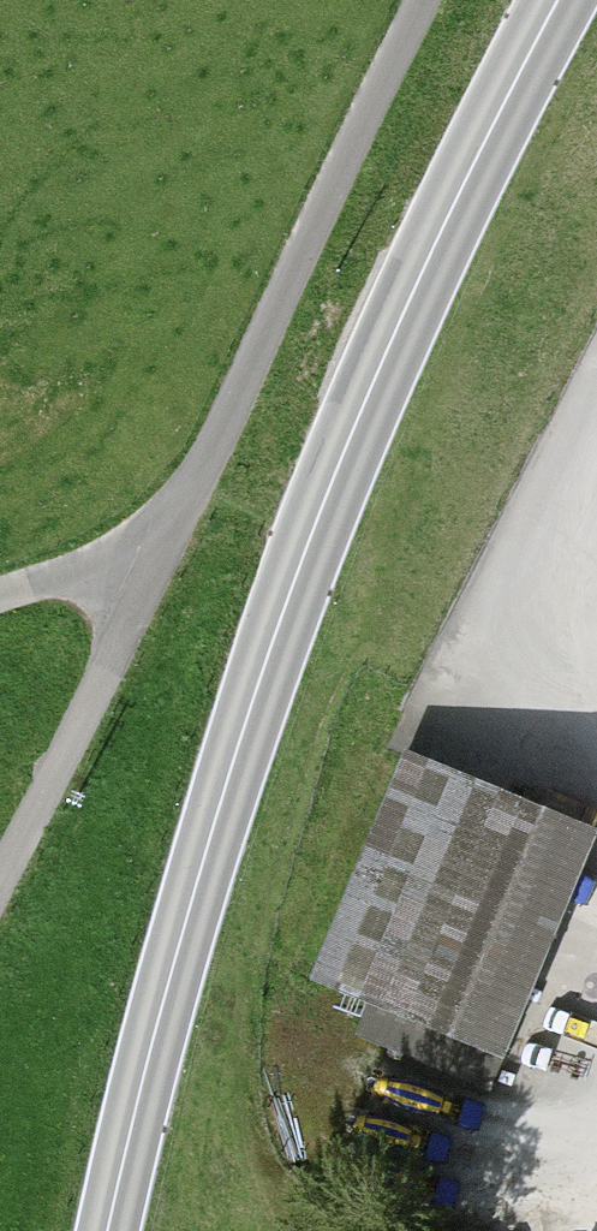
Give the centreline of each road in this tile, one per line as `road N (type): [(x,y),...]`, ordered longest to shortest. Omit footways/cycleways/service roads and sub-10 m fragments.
road 1 (tertiary): [(567,0),(516,86),(430,271),(260,701),(180,966),(120,1230)]
road 2 (unclassified): [(426,0),(361,122),(172,560)]
road 3 (unclassified): [(172,560),(0,892)]
road 4 (unclassified): [(172,560),(0,620)]

